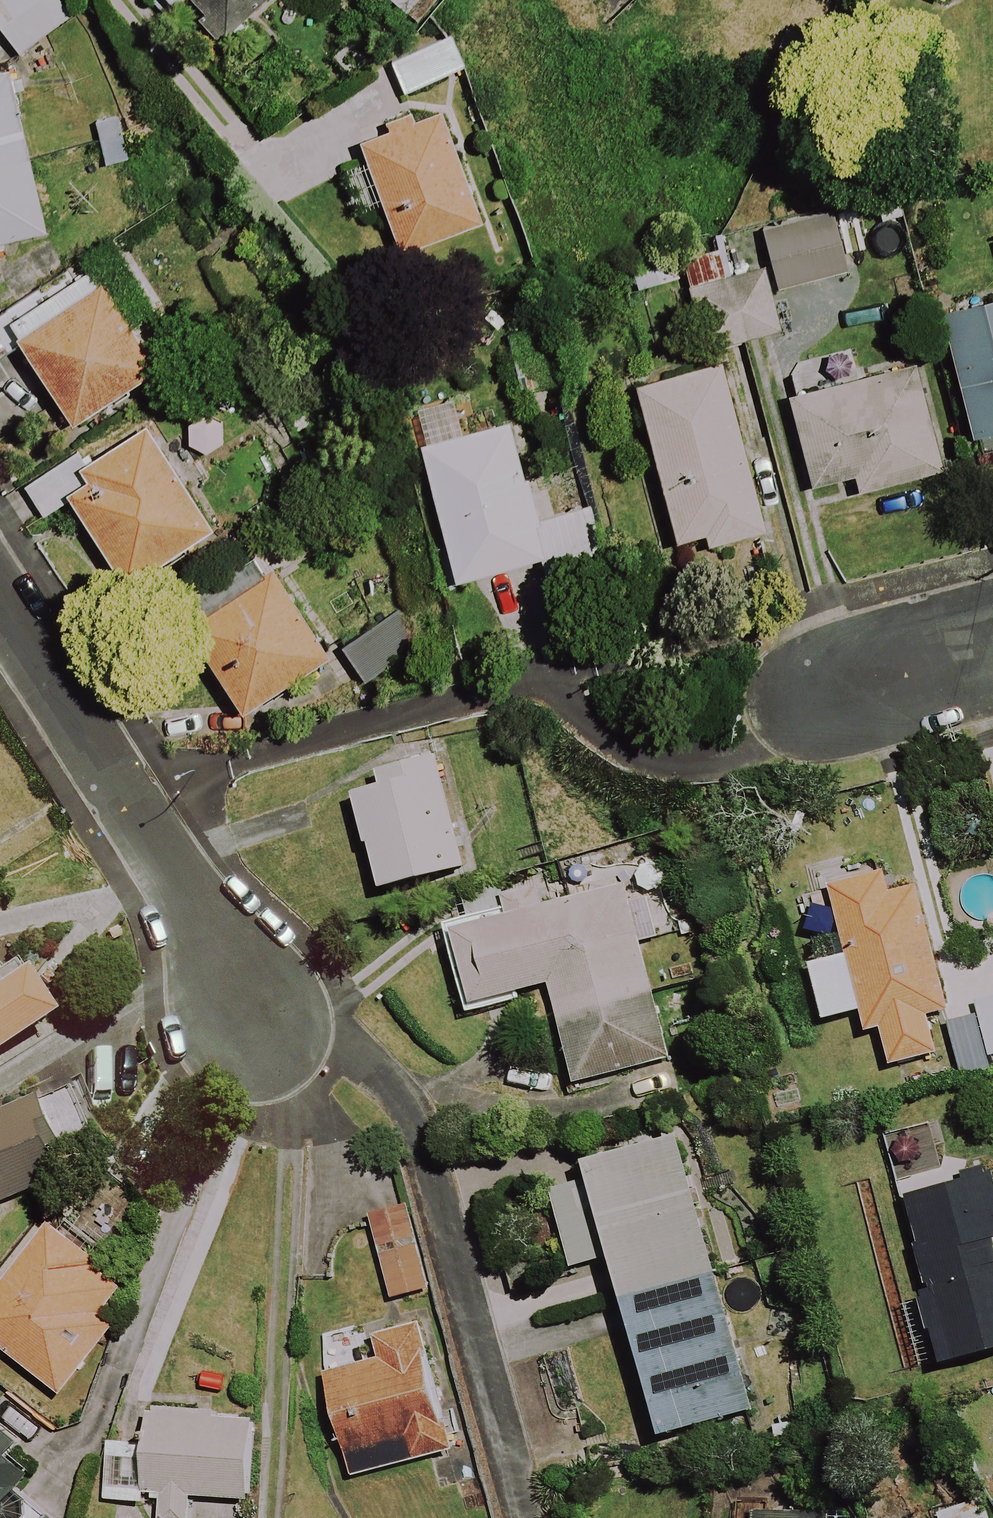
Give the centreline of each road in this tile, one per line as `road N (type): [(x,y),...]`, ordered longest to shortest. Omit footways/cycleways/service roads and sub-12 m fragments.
road 1 (residential): [(526,1517),(410,1114),(257,1015)]
road 2 (residential): [(257,1015),(0,608)]
road 3 (residential): [(800,657),(992,611)]

